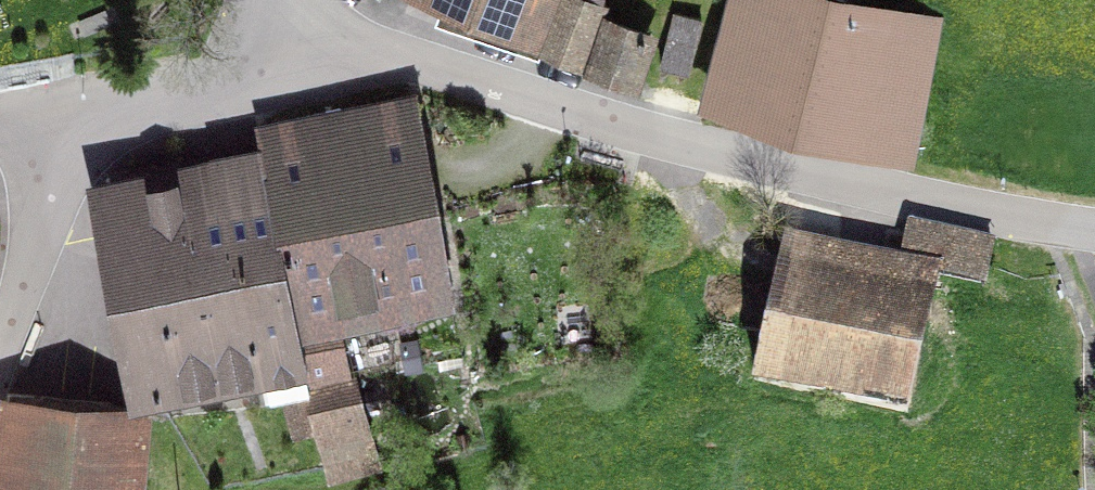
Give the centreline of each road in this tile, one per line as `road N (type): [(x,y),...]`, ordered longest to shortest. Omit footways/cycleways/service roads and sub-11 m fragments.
road 1 (residential): [(326,50),(404,60),(785,172),(1094,229)]
road 2 (residential): [(44,122),(326,50)]
road 3 (residential): [(0,356),(47,219),(44,122)]

